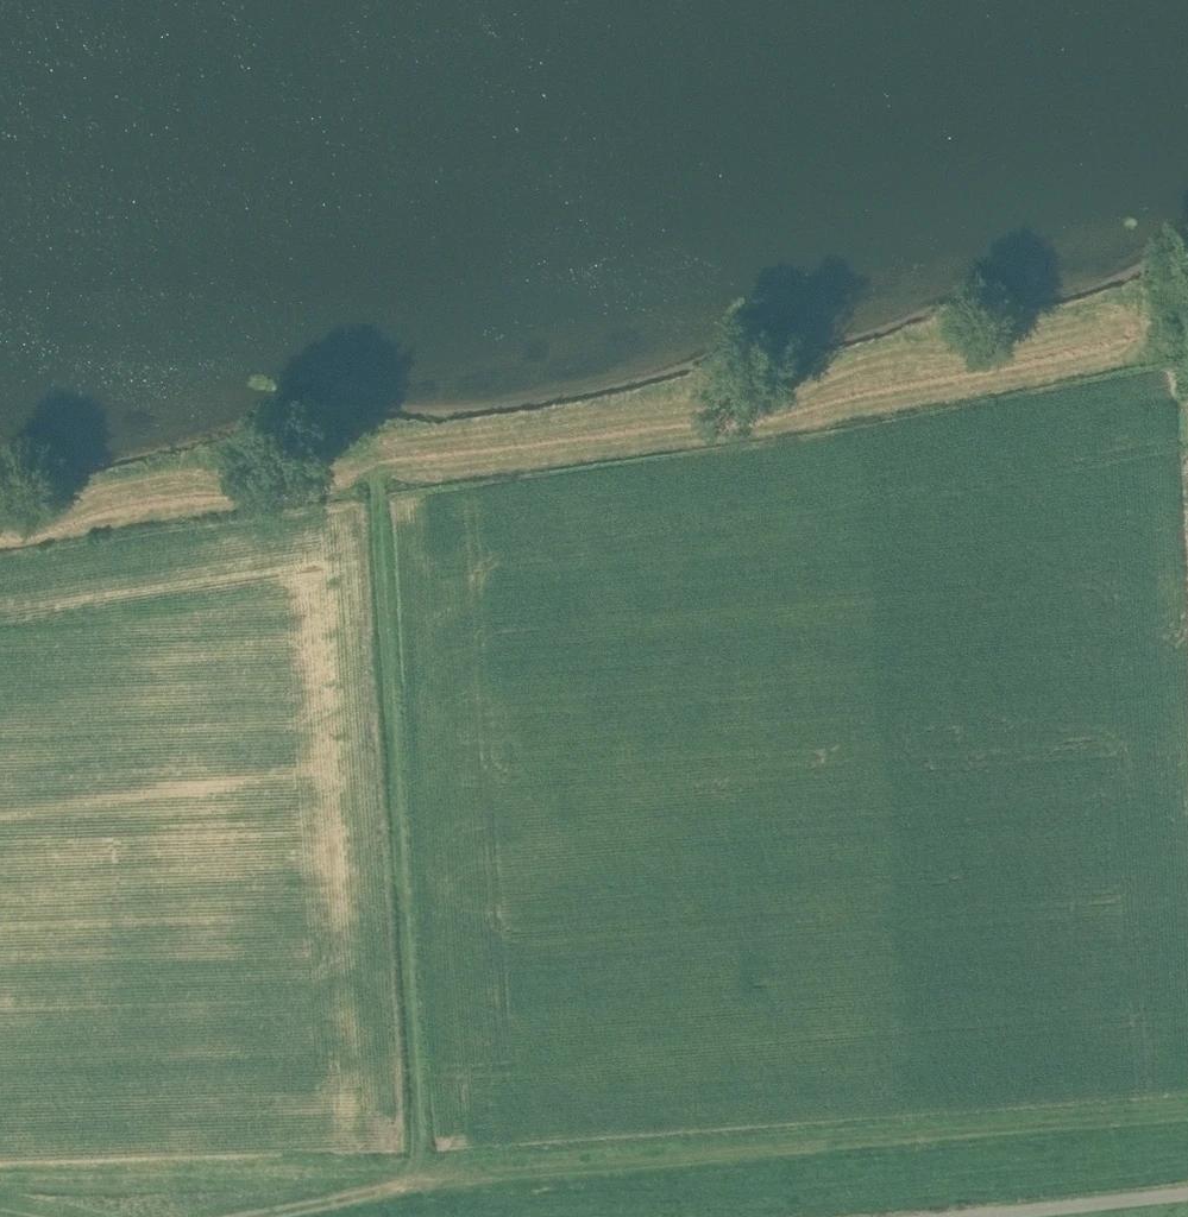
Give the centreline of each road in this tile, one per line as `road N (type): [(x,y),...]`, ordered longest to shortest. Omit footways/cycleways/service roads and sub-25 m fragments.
road 1 (track): [(1187,1136),(457,1171),(248,1216)]

